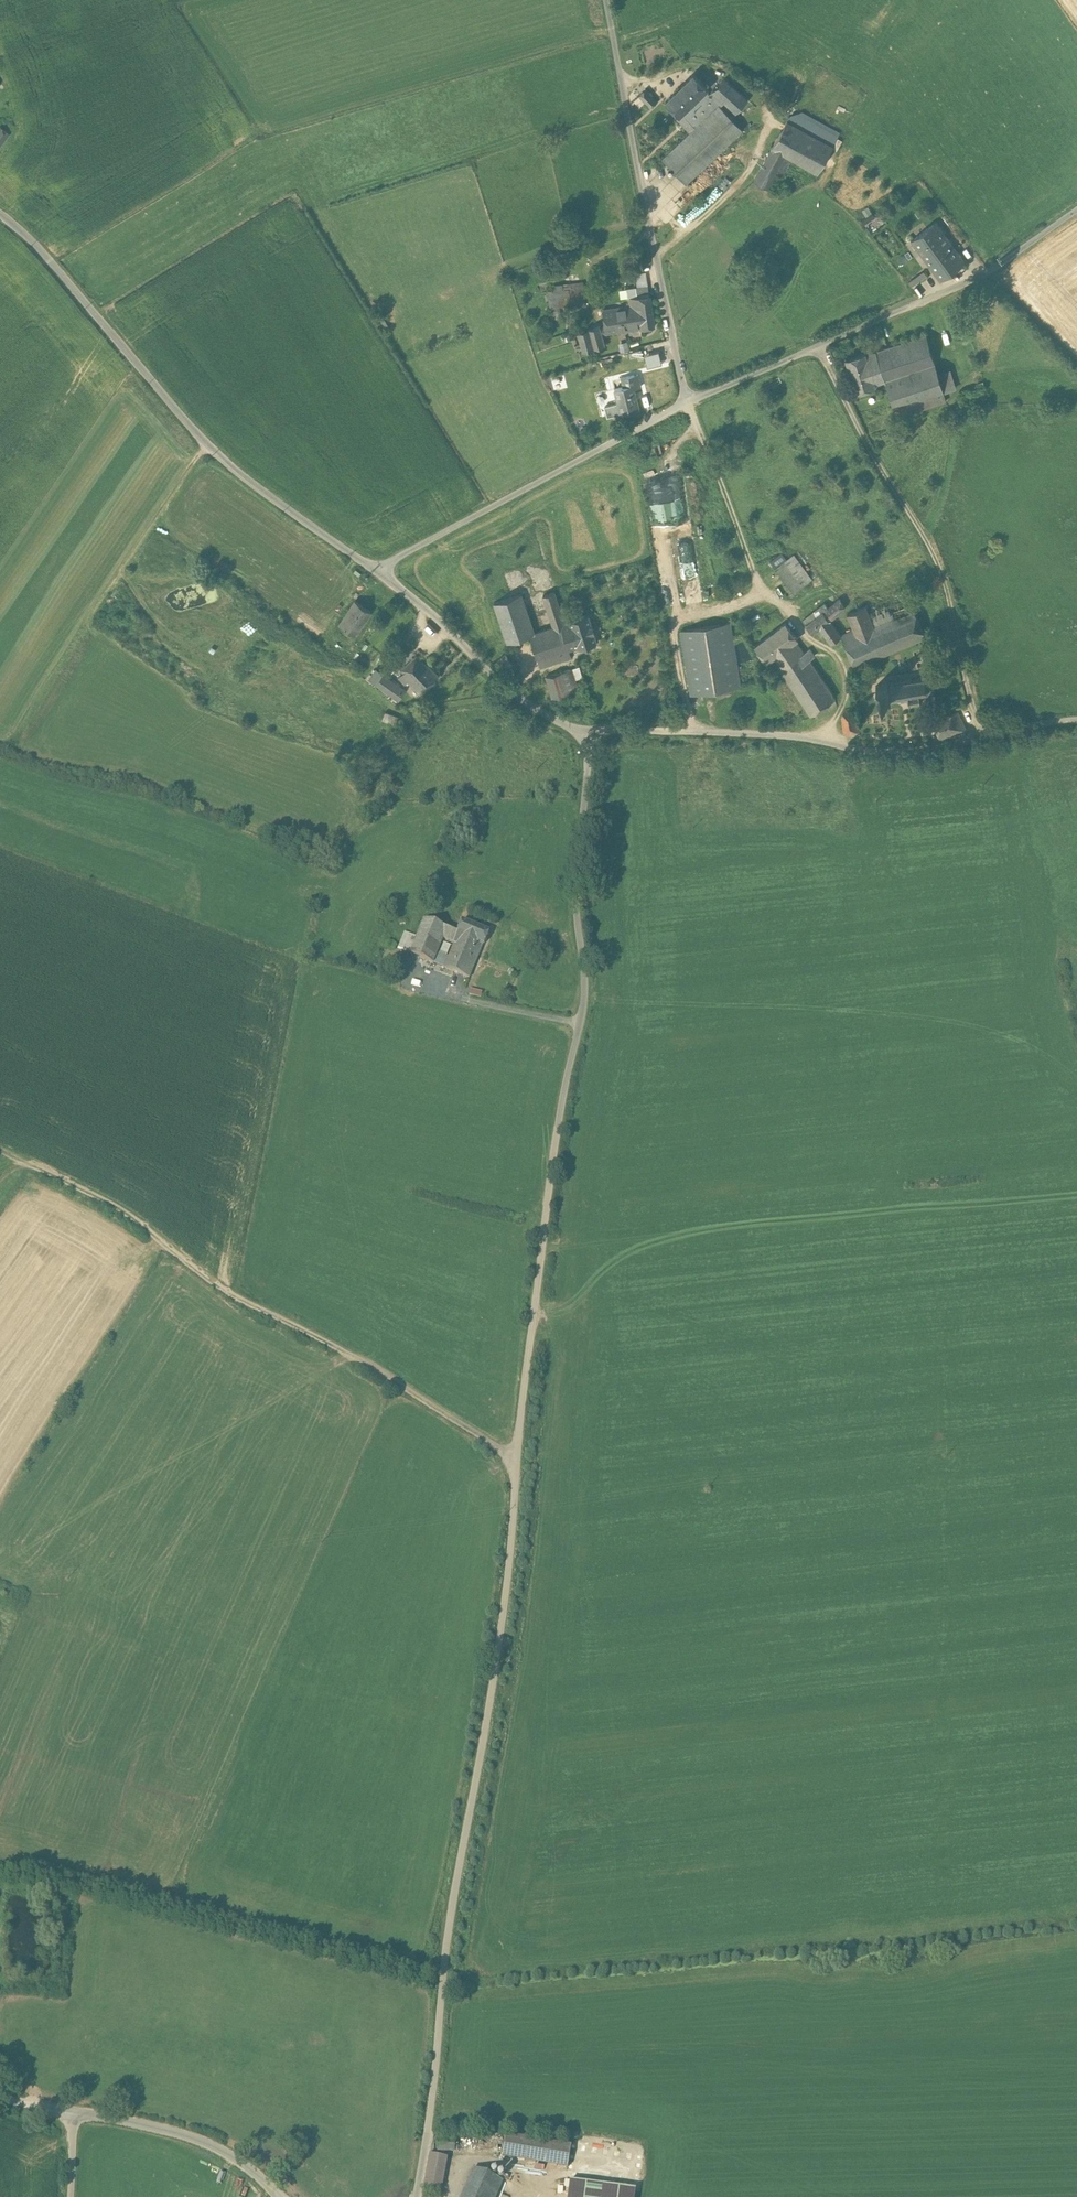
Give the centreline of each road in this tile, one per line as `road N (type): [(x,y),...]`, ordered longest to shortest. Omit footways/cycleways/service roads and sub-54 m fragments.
road 1 (unclassified): [(418,2196),(458,1879),(493,1707),(565,1087),(587,990),(575,898),(588,727)]
road 2 (track): [(516,1462),(313,1335),(233,1298),(106,1205),(0,1155)]
road 3 (unclassified): [(372,567),(217,461),(33,243),(0,216)]
road 4 (unclassified): [(820,343),(940,567),(979,738)]
road 5 (unclassified): [(608,0),(687,403)]
road 6 (unclassified): [(979,738),(945,748),(858,751),(769,734),(588,727)]
road 7 (unclassified): [(372,567),(687,403)]
road 8 (track): [(278,2196),(249,2169),(189,2137),(0,2099)]
road 9 (unclassified): [(820,343),(995,266),(1076,208)]
road 10 (unclassified): [(588,727),(559,724),(510,695),(441,620),(372,567)]
road 11 (unclassified): [(687,403),(820,343)]

